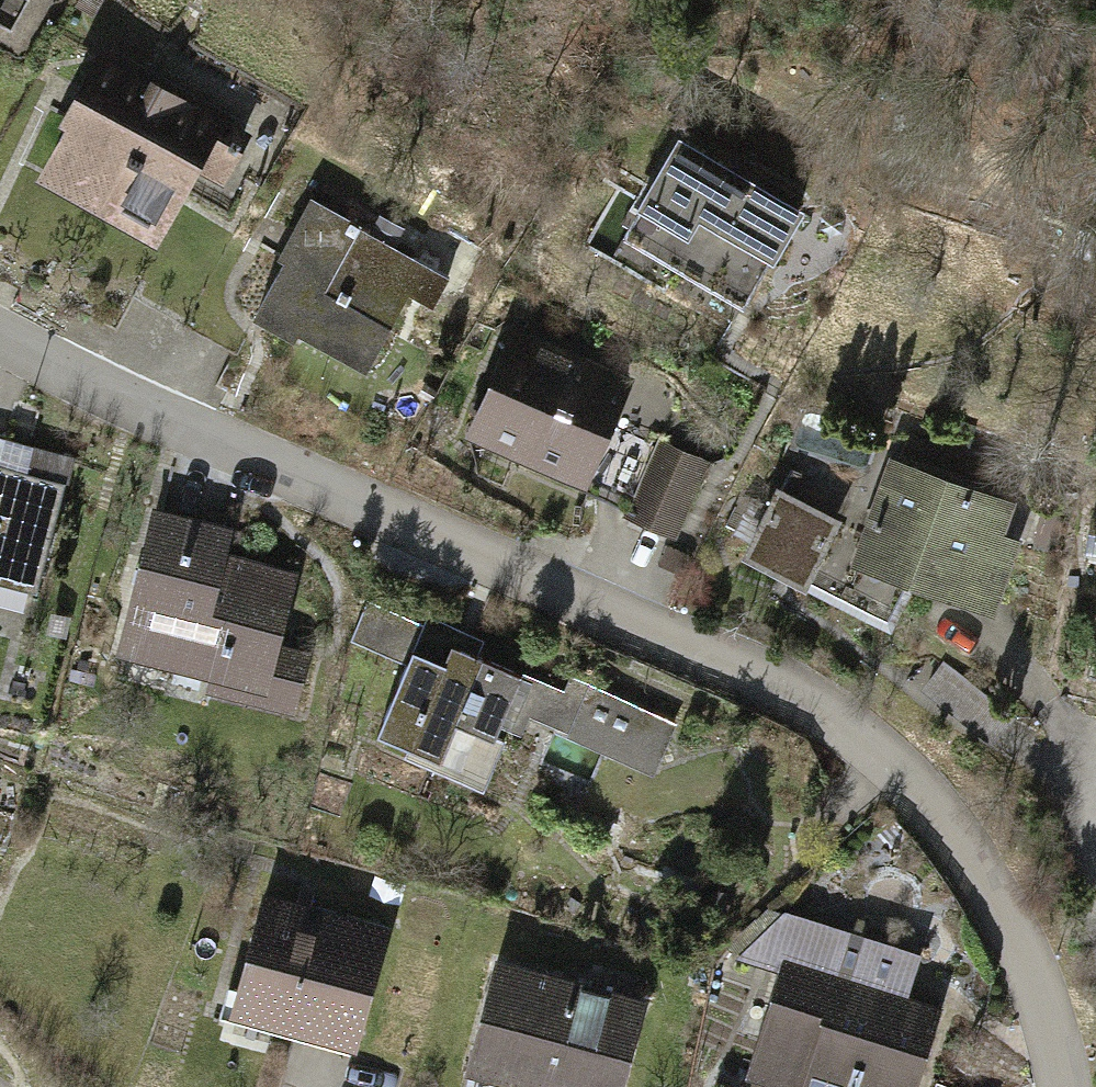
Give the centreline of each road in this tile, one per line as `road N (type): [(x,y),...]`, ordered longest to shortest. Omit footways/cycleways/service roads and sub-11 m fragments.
road 1 (residential): [(1064,1086),(1030,966),(980,874),(920,793),(849,728),(763,677),(174,422),(0,334)]

